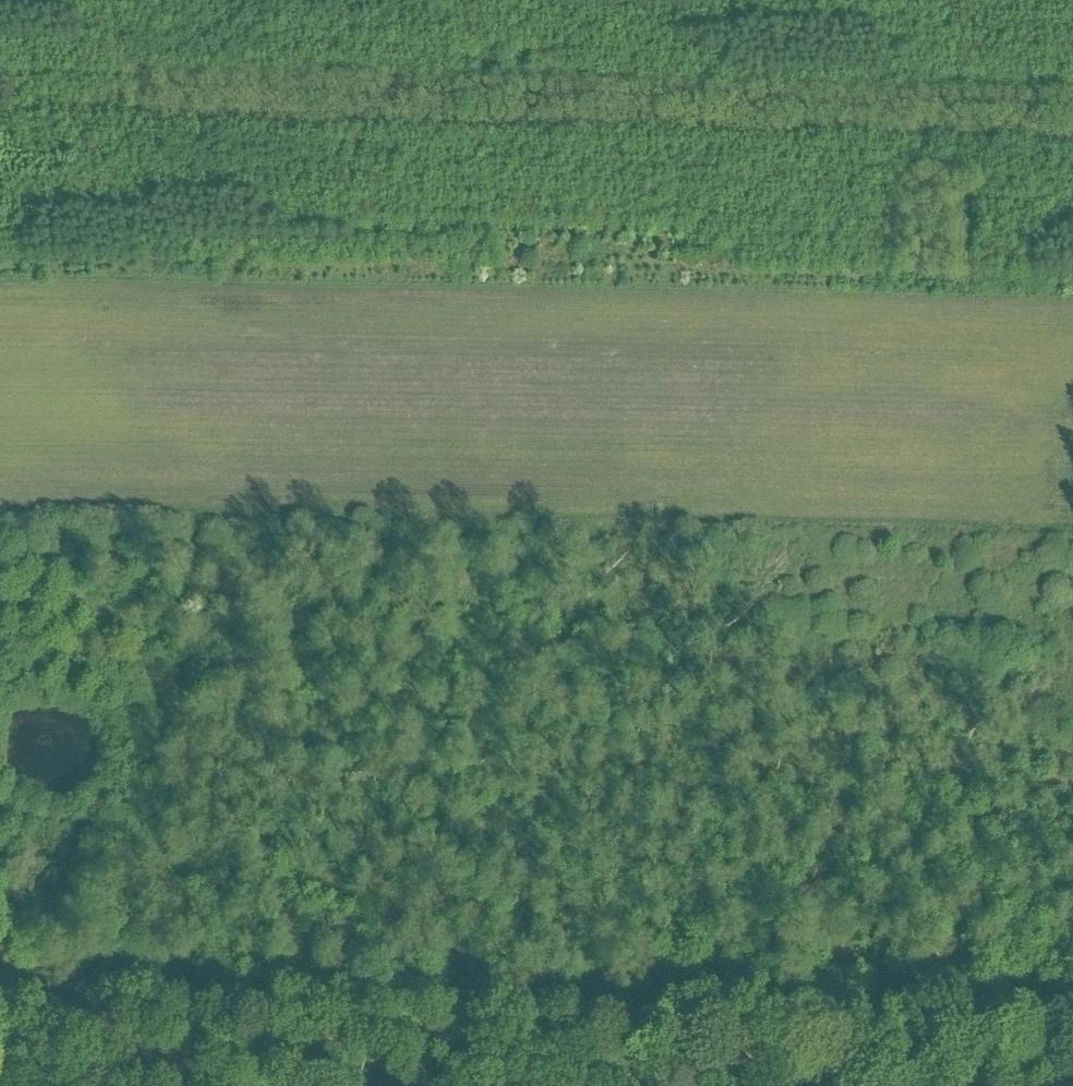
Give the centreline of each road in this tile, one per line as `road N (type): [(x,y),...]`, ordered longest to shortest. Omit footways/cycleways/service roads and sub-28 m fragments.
road 1 (track): [(0,933),(20,990),(1072,1015)]
road 2 (unclassified): [(213,1085),(20,990),(0,991)]

